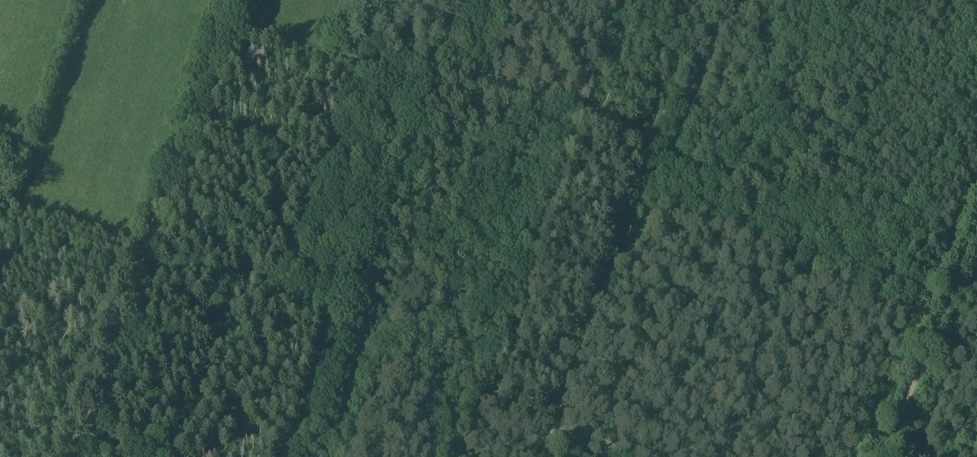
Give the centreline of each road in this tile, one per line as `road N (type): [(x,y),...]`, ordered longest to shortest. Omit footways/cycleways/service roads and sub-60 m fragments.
road 1 (track): [(722,0),(647,205),(536,456)]
road 2 (track): [(66,456),(223,24)]
road 3 (track): [(295,456),(435,70)]
road 4 (track): [(647,205),(937,332)]
road 5 (track): [(960,265),(897,442)]

